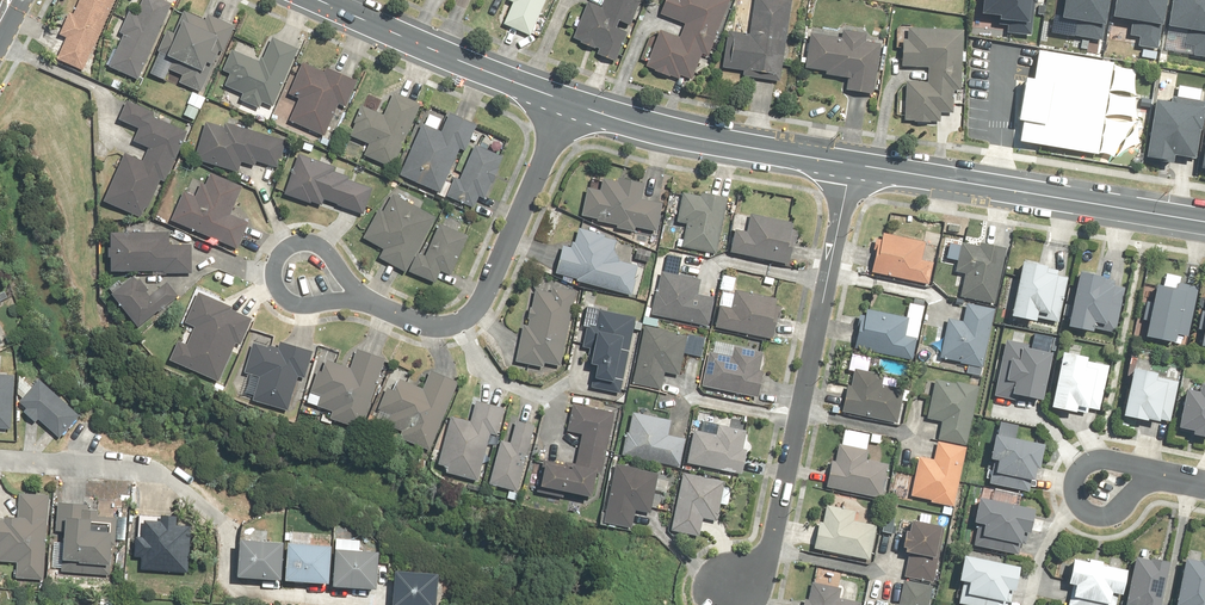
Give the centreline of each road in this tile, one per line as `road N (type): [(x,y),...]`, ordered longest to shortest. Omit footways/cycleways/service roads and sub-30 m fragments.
road 1 (residential): [(729,593),(774,549),(851,162)]
road 2 (tertiary): [(851,162),(1204,221)]
road 3 (residential): [(363,300),(418,323),(444,327),(466,319),(486,295),(568,103)]
road 4 (tertiary): [(568,103),(646,126),(851,162)]
road 5 (tertiary): [(325,0),(568,103)]
road 6 (residential): [(363,300),(326,250),(300,243),(282,252),(275,281),(303,306)]
road 7 (residential): [(1087,508),(1068,480),(1072,467),(1094,456),(1157,473)]

